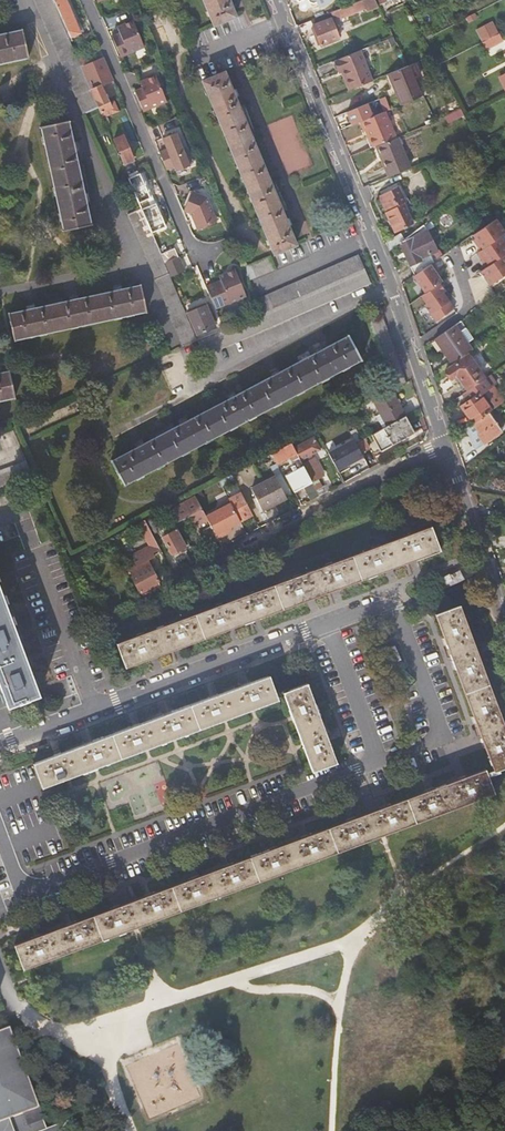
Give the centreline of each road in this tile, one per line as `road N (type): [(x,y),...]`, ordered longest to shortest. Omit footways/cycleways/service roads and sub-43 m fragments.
road 1 (residential): [(0,834),(22,896),(434,740),(436,717),(387,600)]
road 2 (residential): [(276,0),(391,288),(443,446)]
road 3 (residential): [(387,600),(0,744)]
road 4 (residential): [(85,0),(202,279)]
road 5 (residential): [(443,446),(179,584)]
road 6 (residential): [(443,446),(504,620)]

